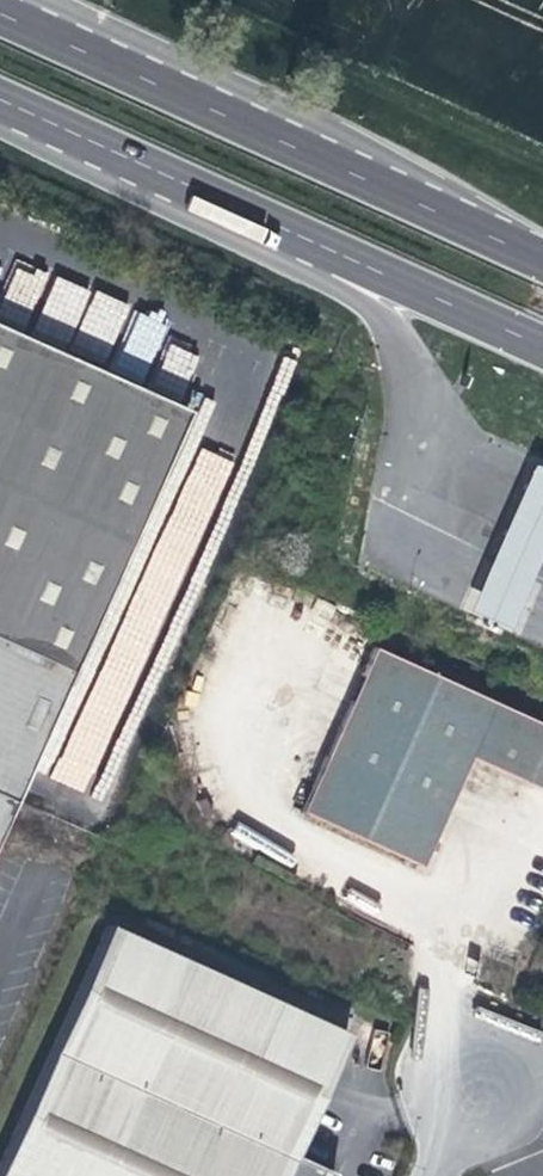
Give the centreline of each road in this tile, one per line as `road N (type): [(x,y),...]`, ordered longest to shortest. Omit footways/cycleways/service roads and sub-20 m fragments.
road 1 (primary): [(0,101),(542,350)]
road 2 (primary): [(542,262),(0,14)]
road 3 (unclassified): [(475,1066),(427,1175)]

